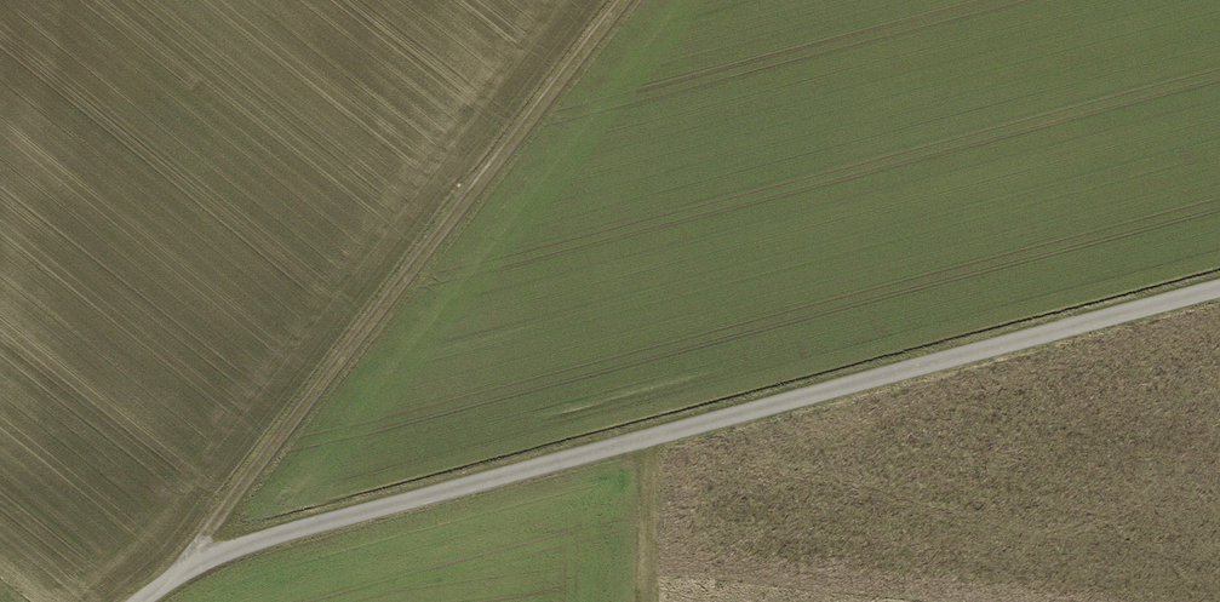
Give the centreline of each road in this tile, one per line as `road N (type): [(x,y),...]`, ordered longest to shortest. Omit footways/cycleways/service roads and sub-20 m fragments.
road 1 (residential): [(138,601),(177,572),(231,548),(1219,287)]
road 2 (track): [(177,572),(625,0)]
road 3 (track): [(650,601),(653,438)]

